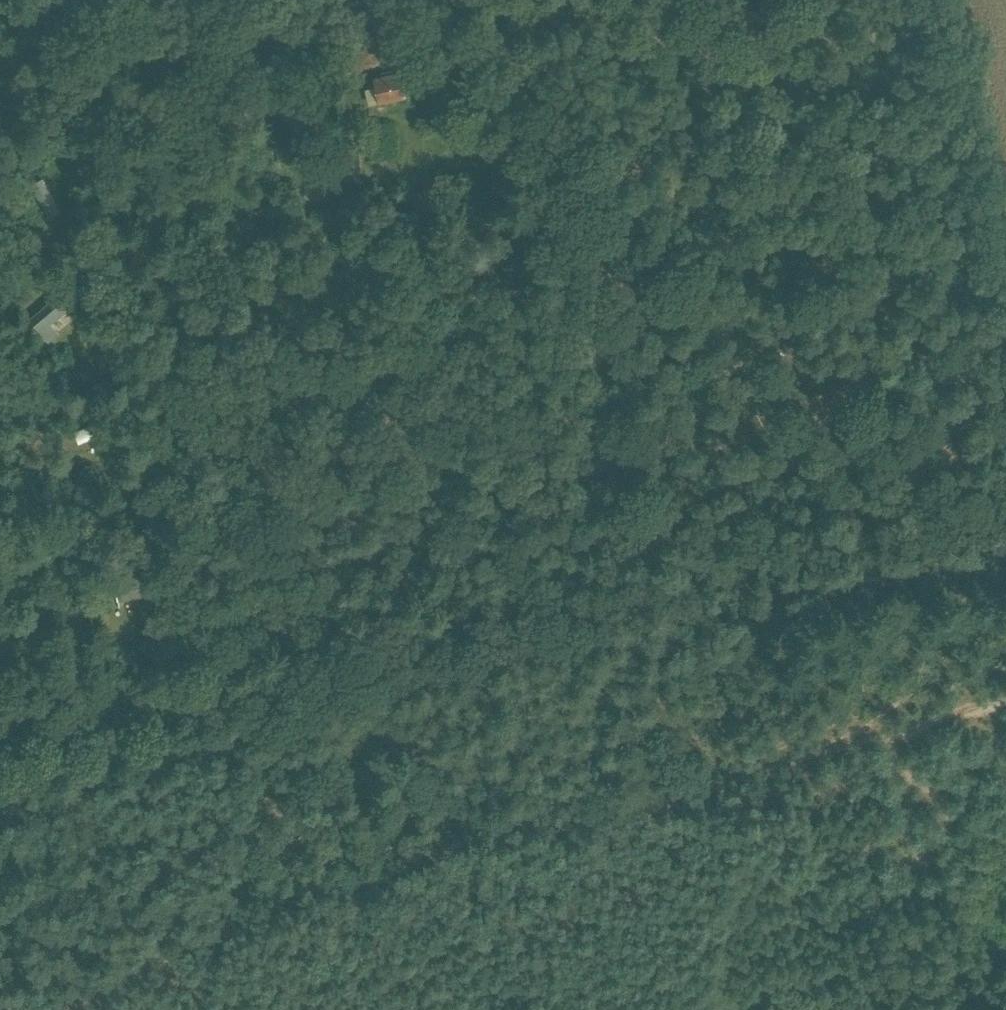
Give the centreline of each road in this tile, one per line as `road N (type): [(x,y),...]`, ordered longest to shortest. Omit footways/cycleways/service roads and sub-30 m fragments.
road 1 (track): [(0,740),(1005,507)]
road 2 (track): [(1005,669),(936,683),(770,765),(629,809),(410,858),(265,909),(56,1009)]

